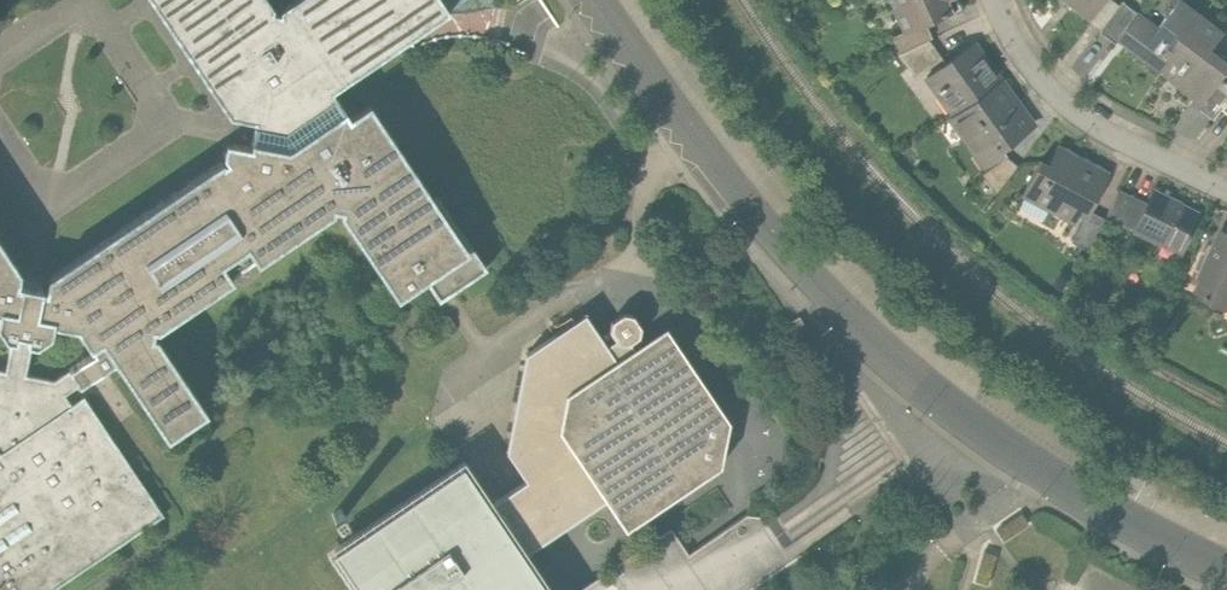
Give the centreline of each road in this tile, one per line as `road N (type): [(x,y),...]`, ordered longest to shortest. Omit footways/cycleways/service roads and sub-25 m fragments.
road 1 (unclassified): [(1226,568),(1008,448),(849,317),(604,0)]
road 2 (residential): [(1226,189),(1099,128),(1058,96),(1025,61),(993,0)]

